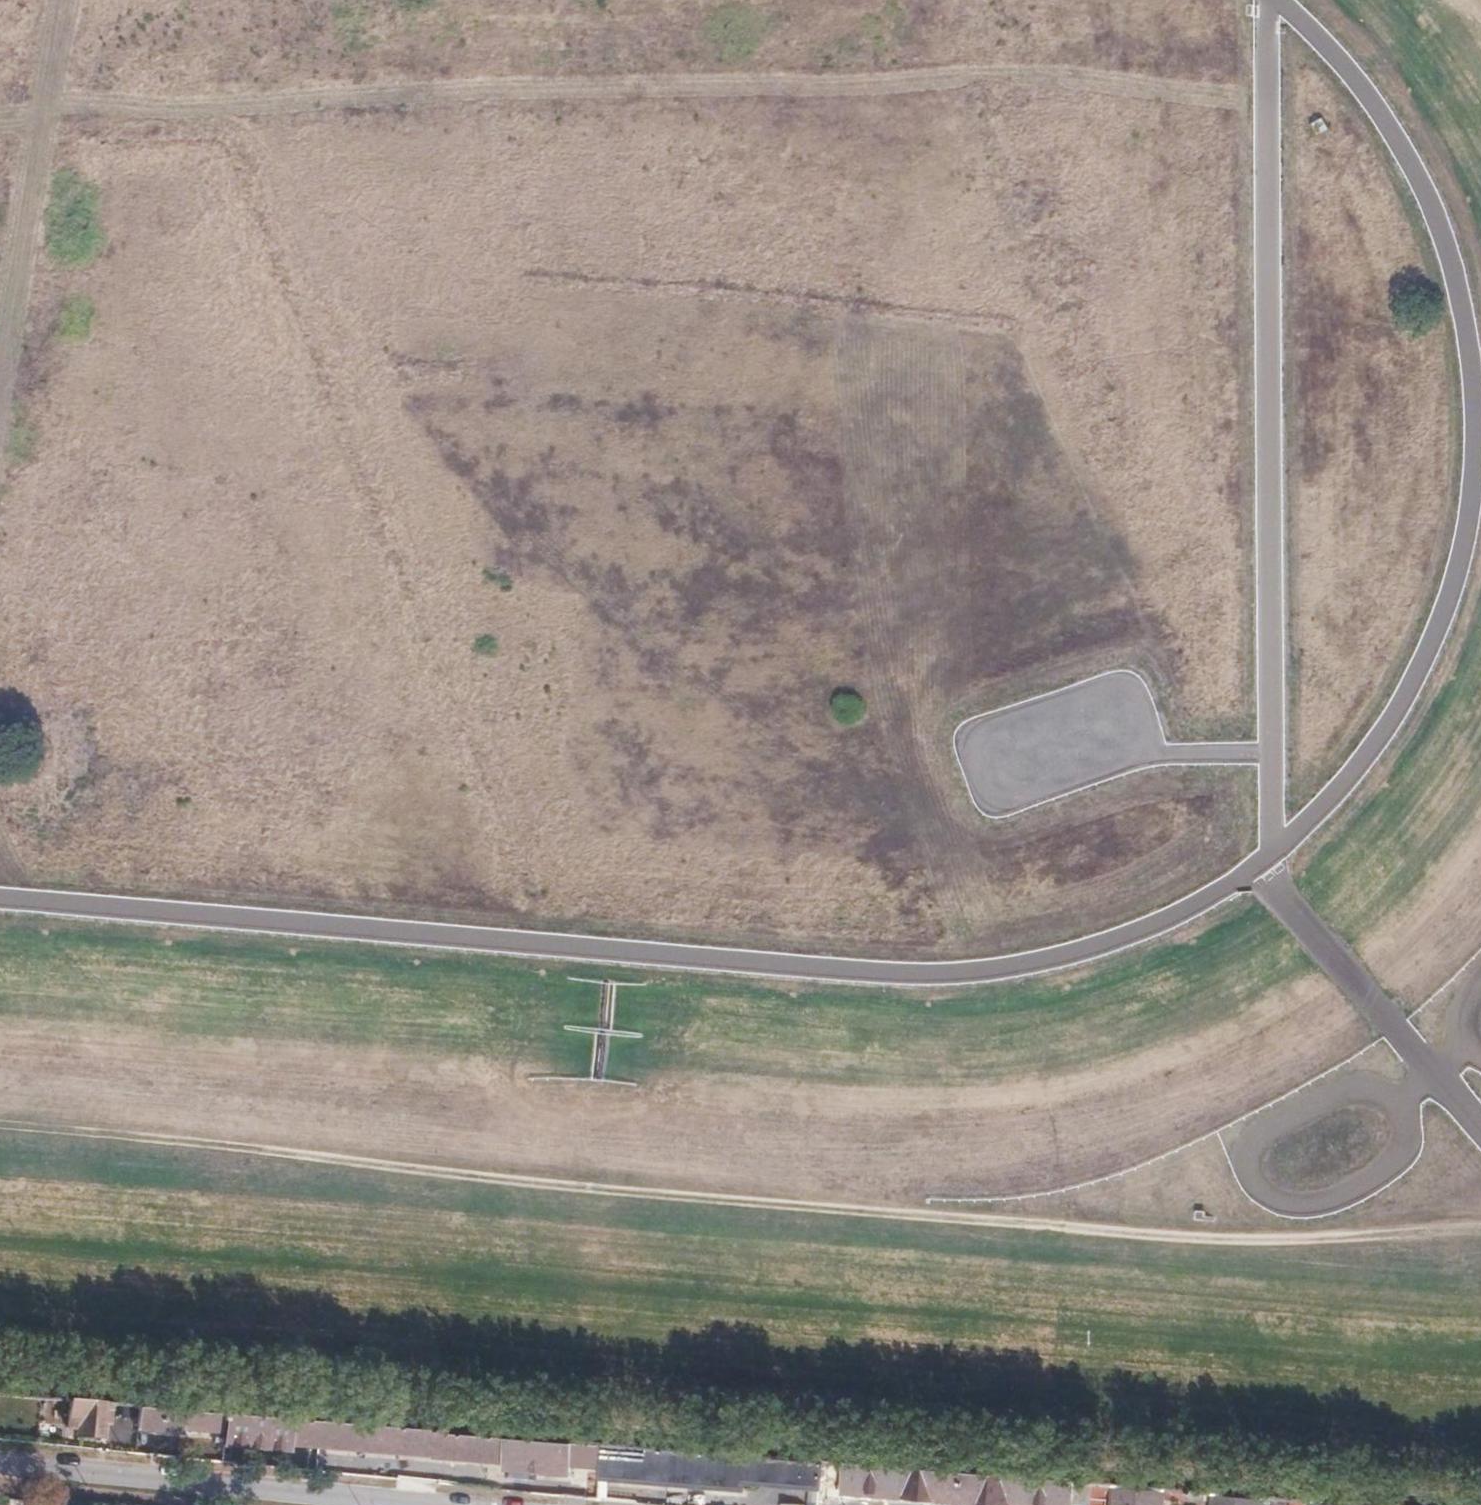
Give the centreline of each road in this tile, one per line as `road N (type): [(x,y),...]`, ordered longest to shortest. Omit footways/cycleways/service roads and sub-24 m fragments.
road 1 (residential): [(432,1504),(0,1464)]

